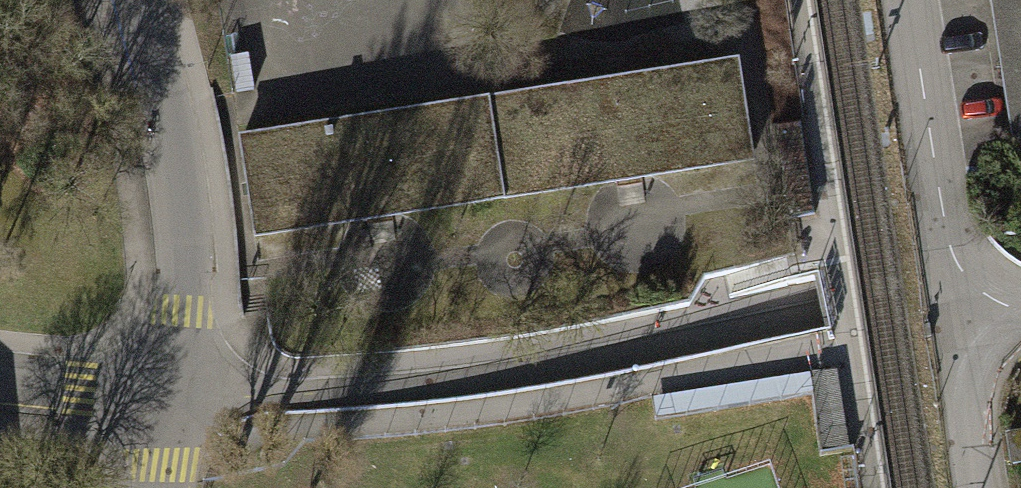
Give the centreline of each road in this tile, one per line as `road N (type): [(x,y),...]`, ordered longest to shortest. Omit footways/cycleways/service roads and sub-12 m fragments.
road 1 (residential): [(173,394),(181,218),(131,0)]
road 2 (residential): [(958,327),(909,0)]
road 3 (residential): [(0,380),(173,394)]
road 4 (residential): [(958,327),(982,487)]

